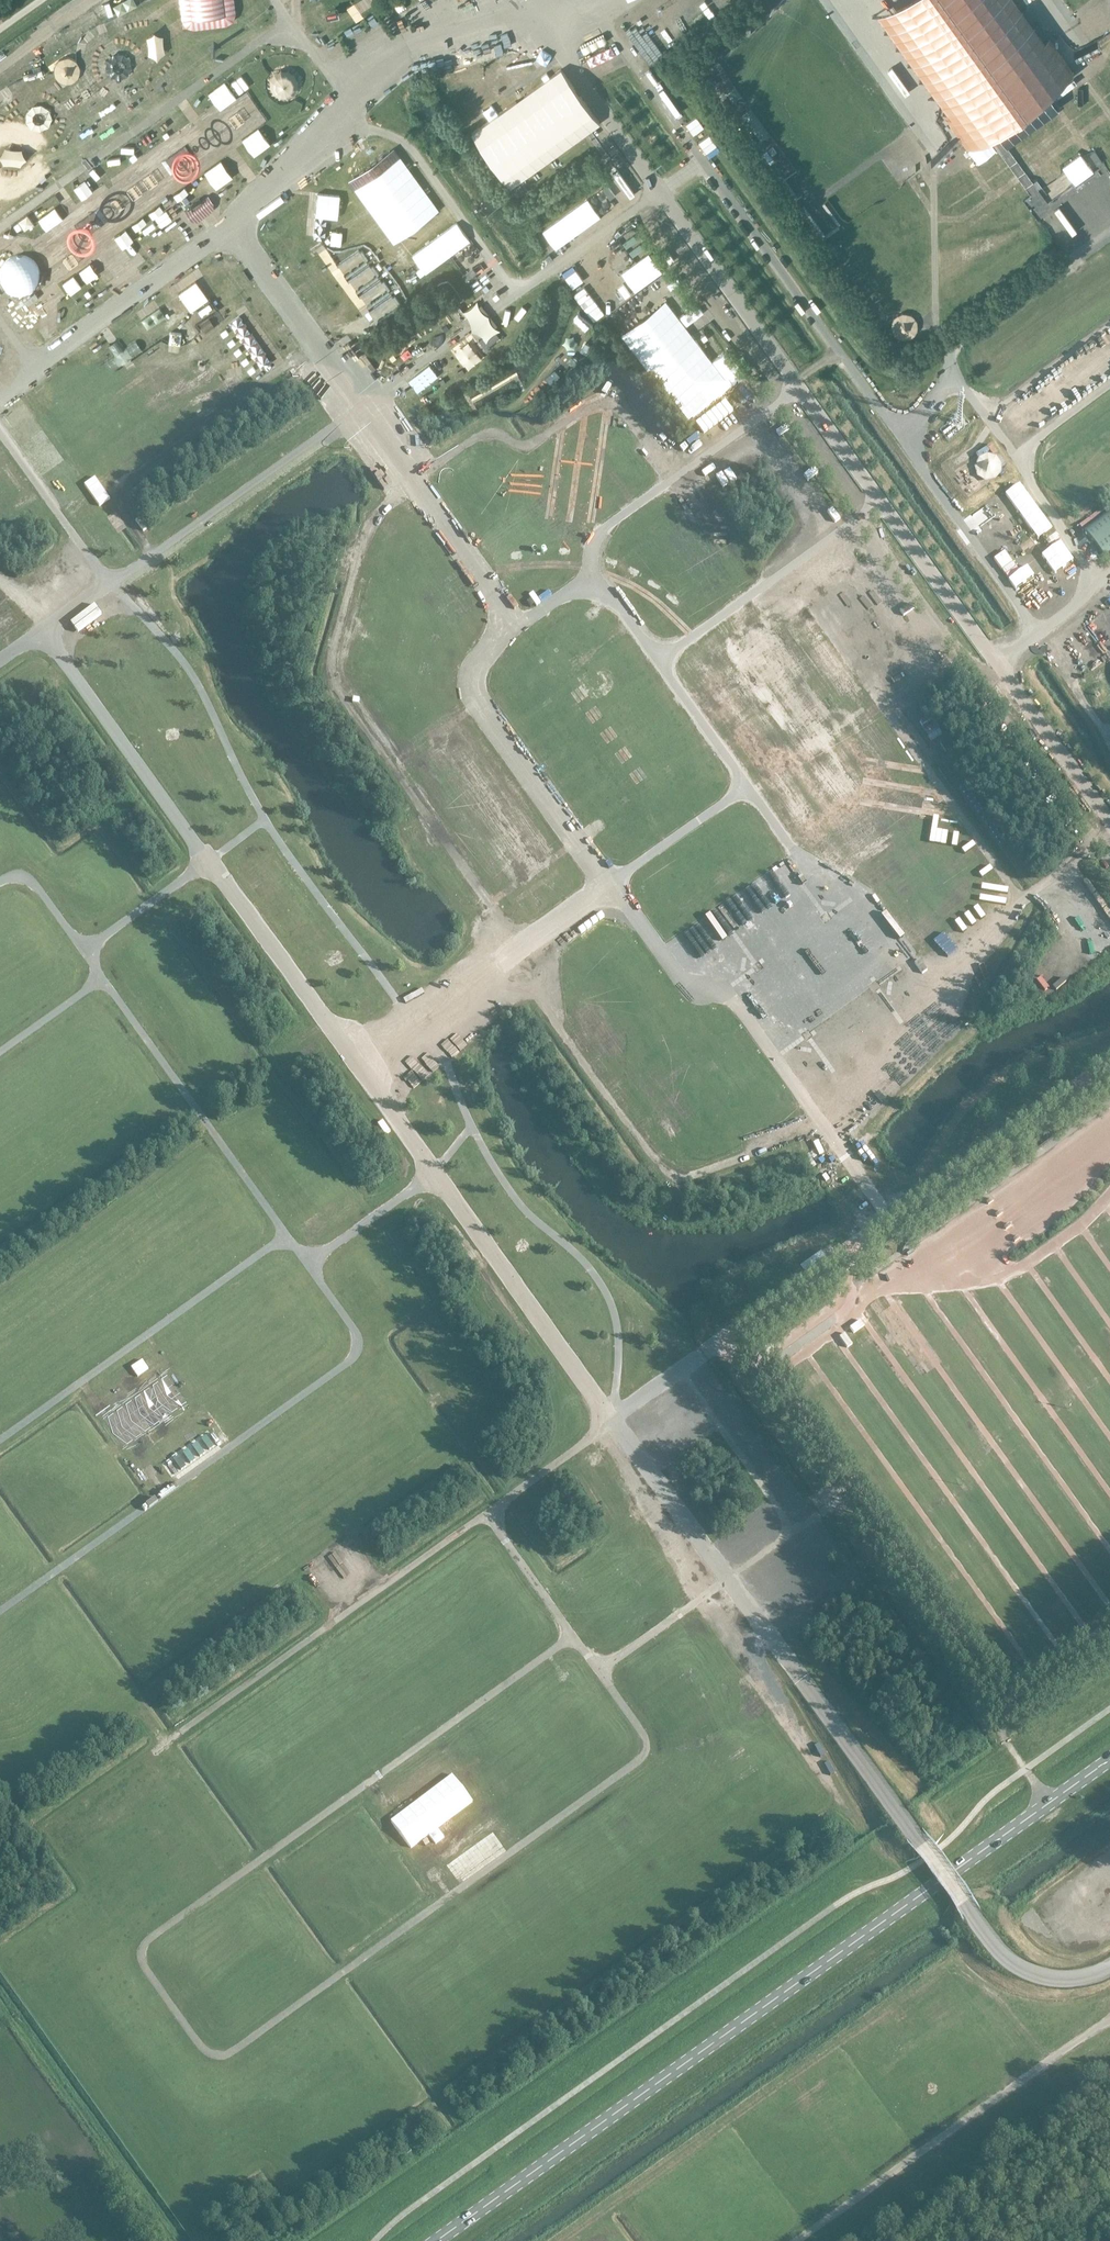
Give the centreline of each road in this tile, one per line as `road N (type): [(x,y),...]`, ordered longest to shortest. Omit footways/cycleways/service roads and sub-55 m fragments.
road 1 (track): [(519,945),(355,721),(329,673),(332,635),(378,515),(478,436),(497,432),(531,446),(597,403),(619,408),(677,479)]
road 2 (primary): [(441,2240),(1109,1762)]
road 3 (track): [(1109,864),(640,202)]
road 4 (track): [(813,1112),(897,1042),(1011,904),(1109,835)]
road 5 (track): [(1018,898),(789,564)]
road 6 (track): [(42,1581),(160,1747)]

